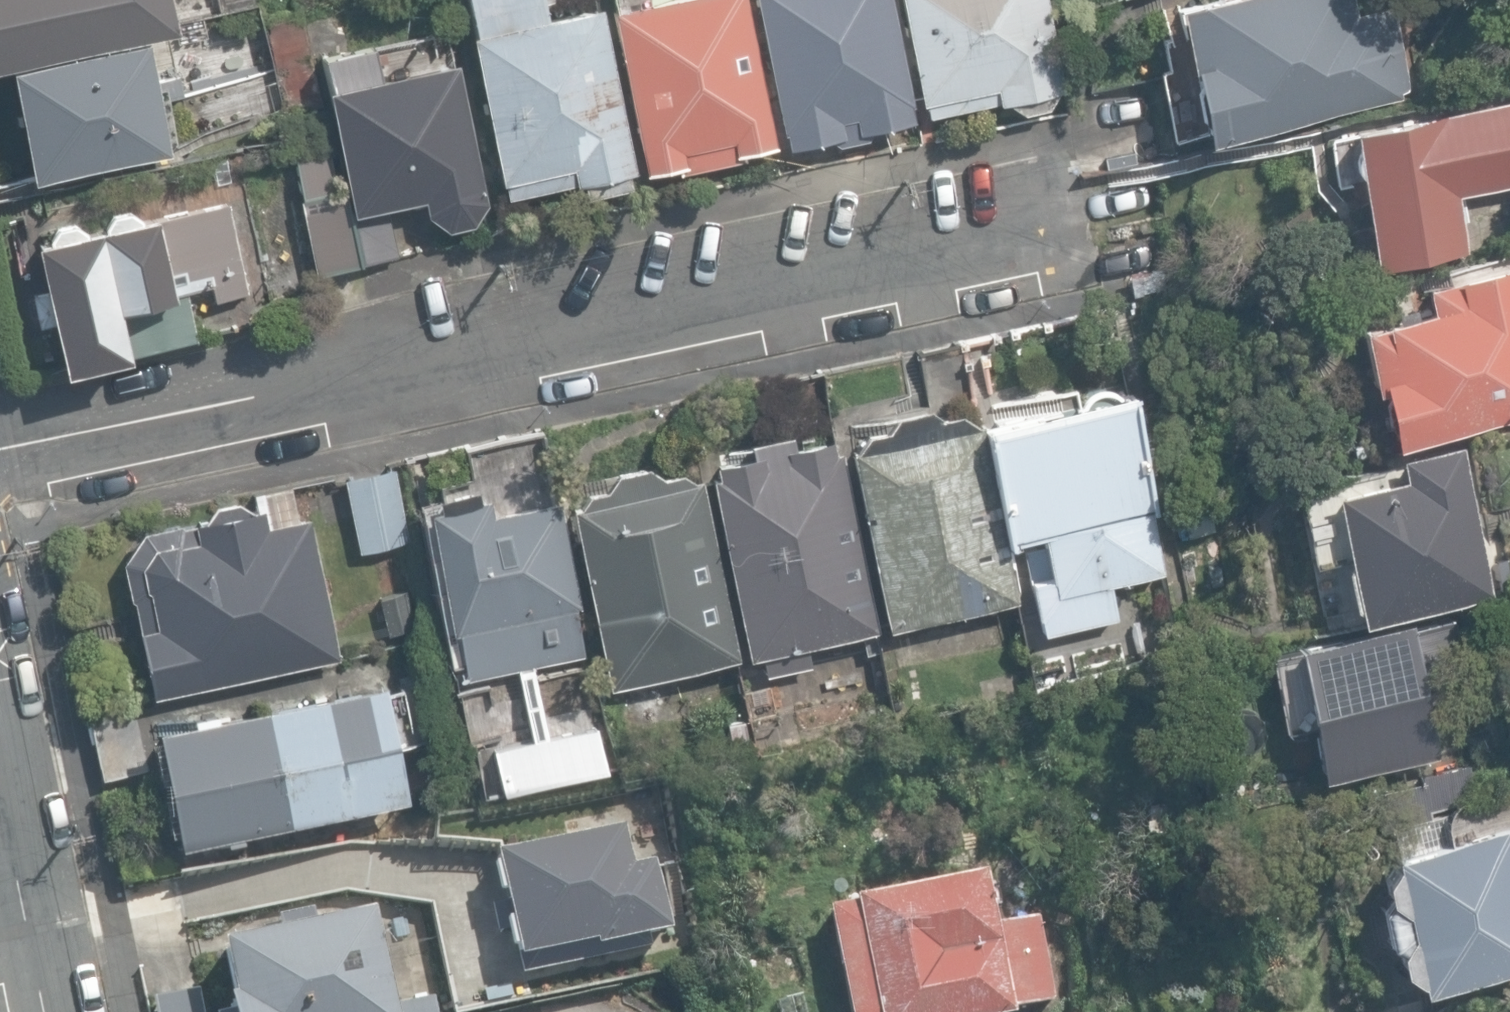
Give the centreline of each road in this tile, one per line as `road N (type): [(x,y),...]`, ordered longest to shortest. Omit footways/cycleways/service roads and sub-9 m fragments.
road 1 (residential): [(0,451),(1046,233)]
road 2 (residential): [(44,1011),(0,795)]

